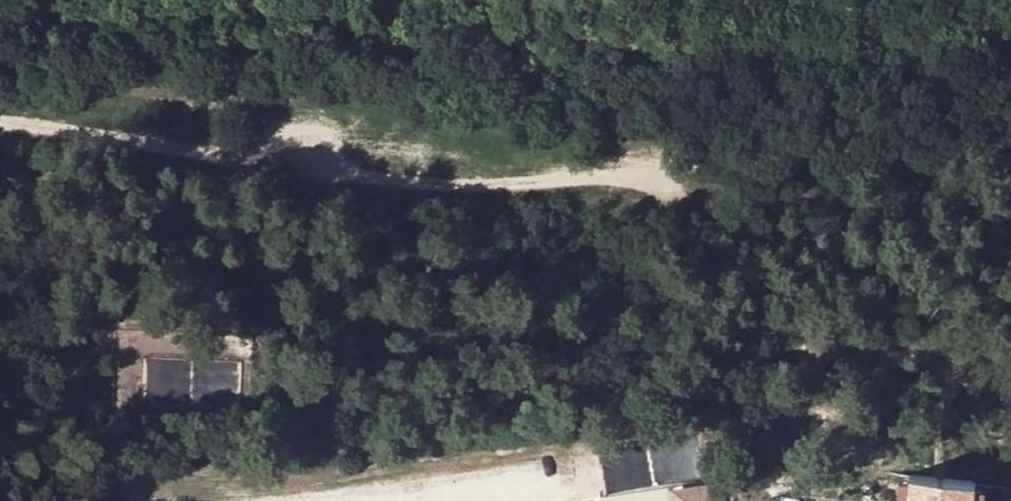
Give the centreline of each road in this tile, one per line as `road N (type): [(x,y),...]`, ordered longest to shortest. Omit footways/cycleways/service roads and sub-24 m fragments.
road 1 (track): [(1010,154),(857,143),(438,195),(0,122)]

